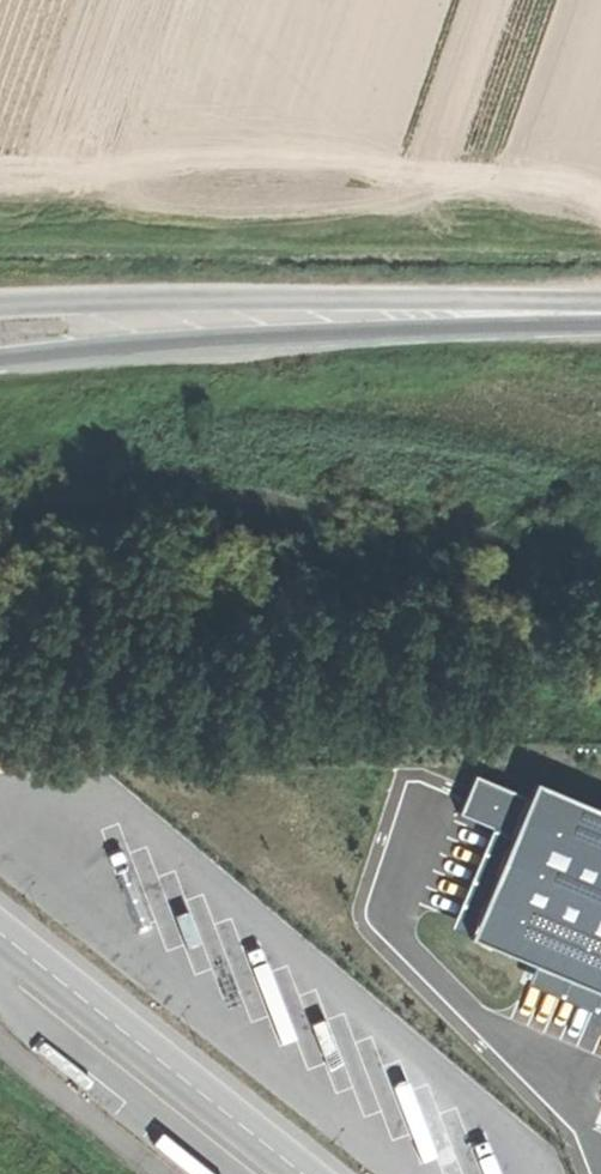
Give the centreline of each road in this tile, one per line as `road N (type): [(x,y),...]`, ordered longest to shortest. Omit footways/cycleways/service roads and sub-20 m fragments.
road 1 (secondary): [(0,361),(471,311)]
road 2 (secondary): [(471,311),(0,306)]
road 3 (unclassified): [(0,932),(304,1173)]
road 4 (unclassified): [(0,976),(13,1003),(67,1055),(217,1173)]
road 5 (secondary): [(471,311),(600,313)]

